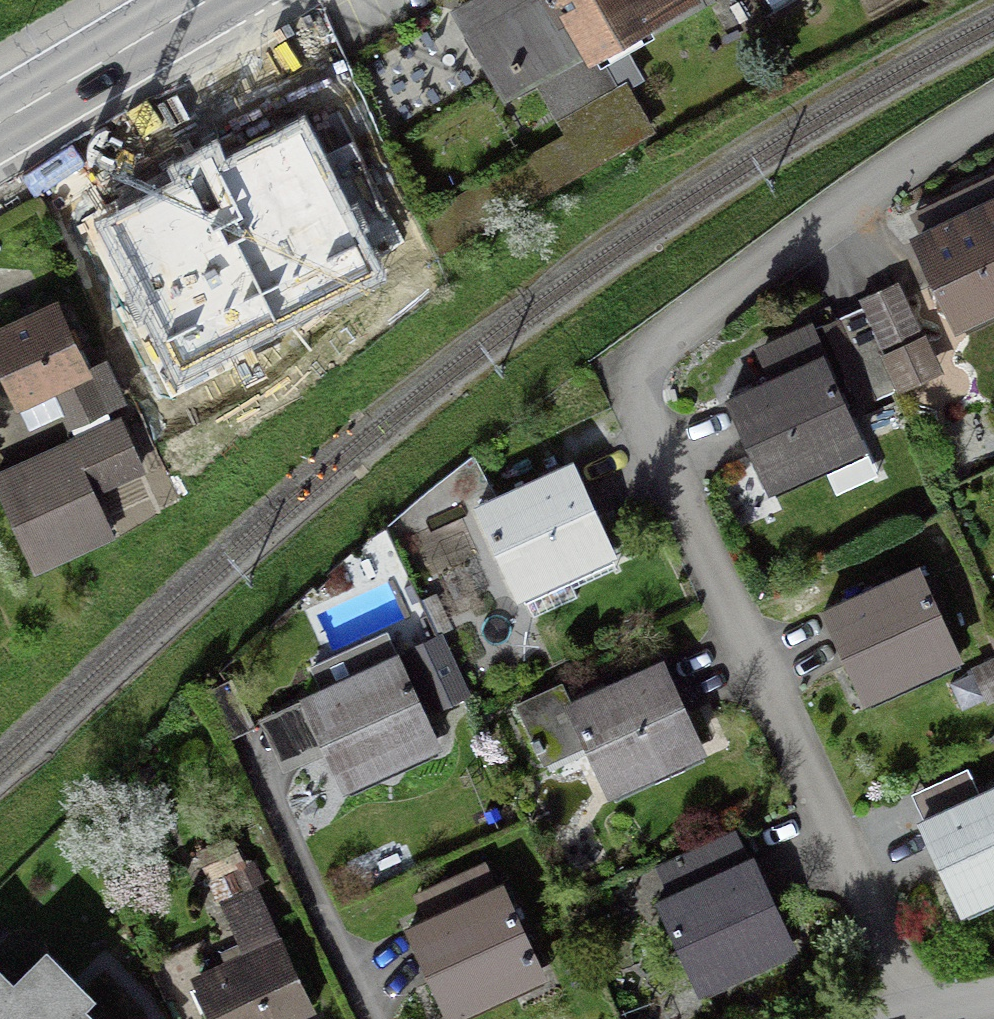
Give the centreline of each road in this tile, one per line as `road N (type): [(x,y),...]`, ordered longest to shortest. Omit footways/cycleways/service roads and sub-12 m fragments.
road 1 (residential): [(993,106),(658,346),(637,385),(644,420),(910,1017)]
road 2 (primary): [(207,0),(0,122)]

